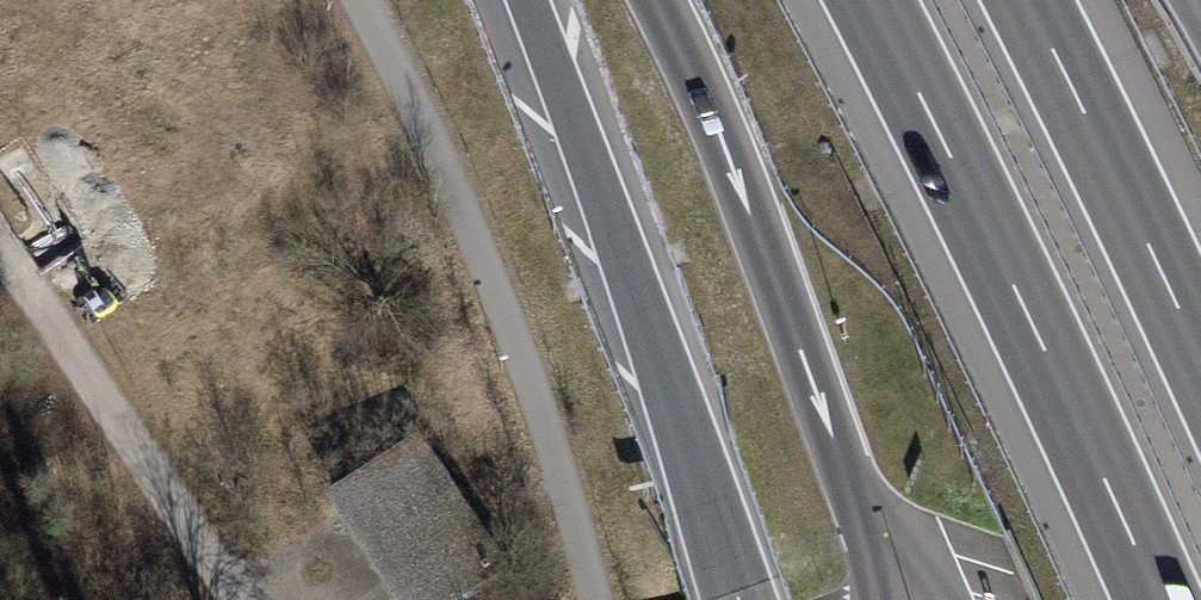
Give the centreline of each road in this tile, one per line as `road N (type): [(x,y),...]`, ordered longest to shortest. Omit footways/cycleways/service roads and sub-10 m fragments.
road 1 (motorway): [(871,0),(1032,316),(1159,599)]
road 2 (motorway): [(528,0),(739,599)]
road 3 (track): [(0,240),(242,599)]
road 4 (motorway): [(1200,356),(1026,0)]

